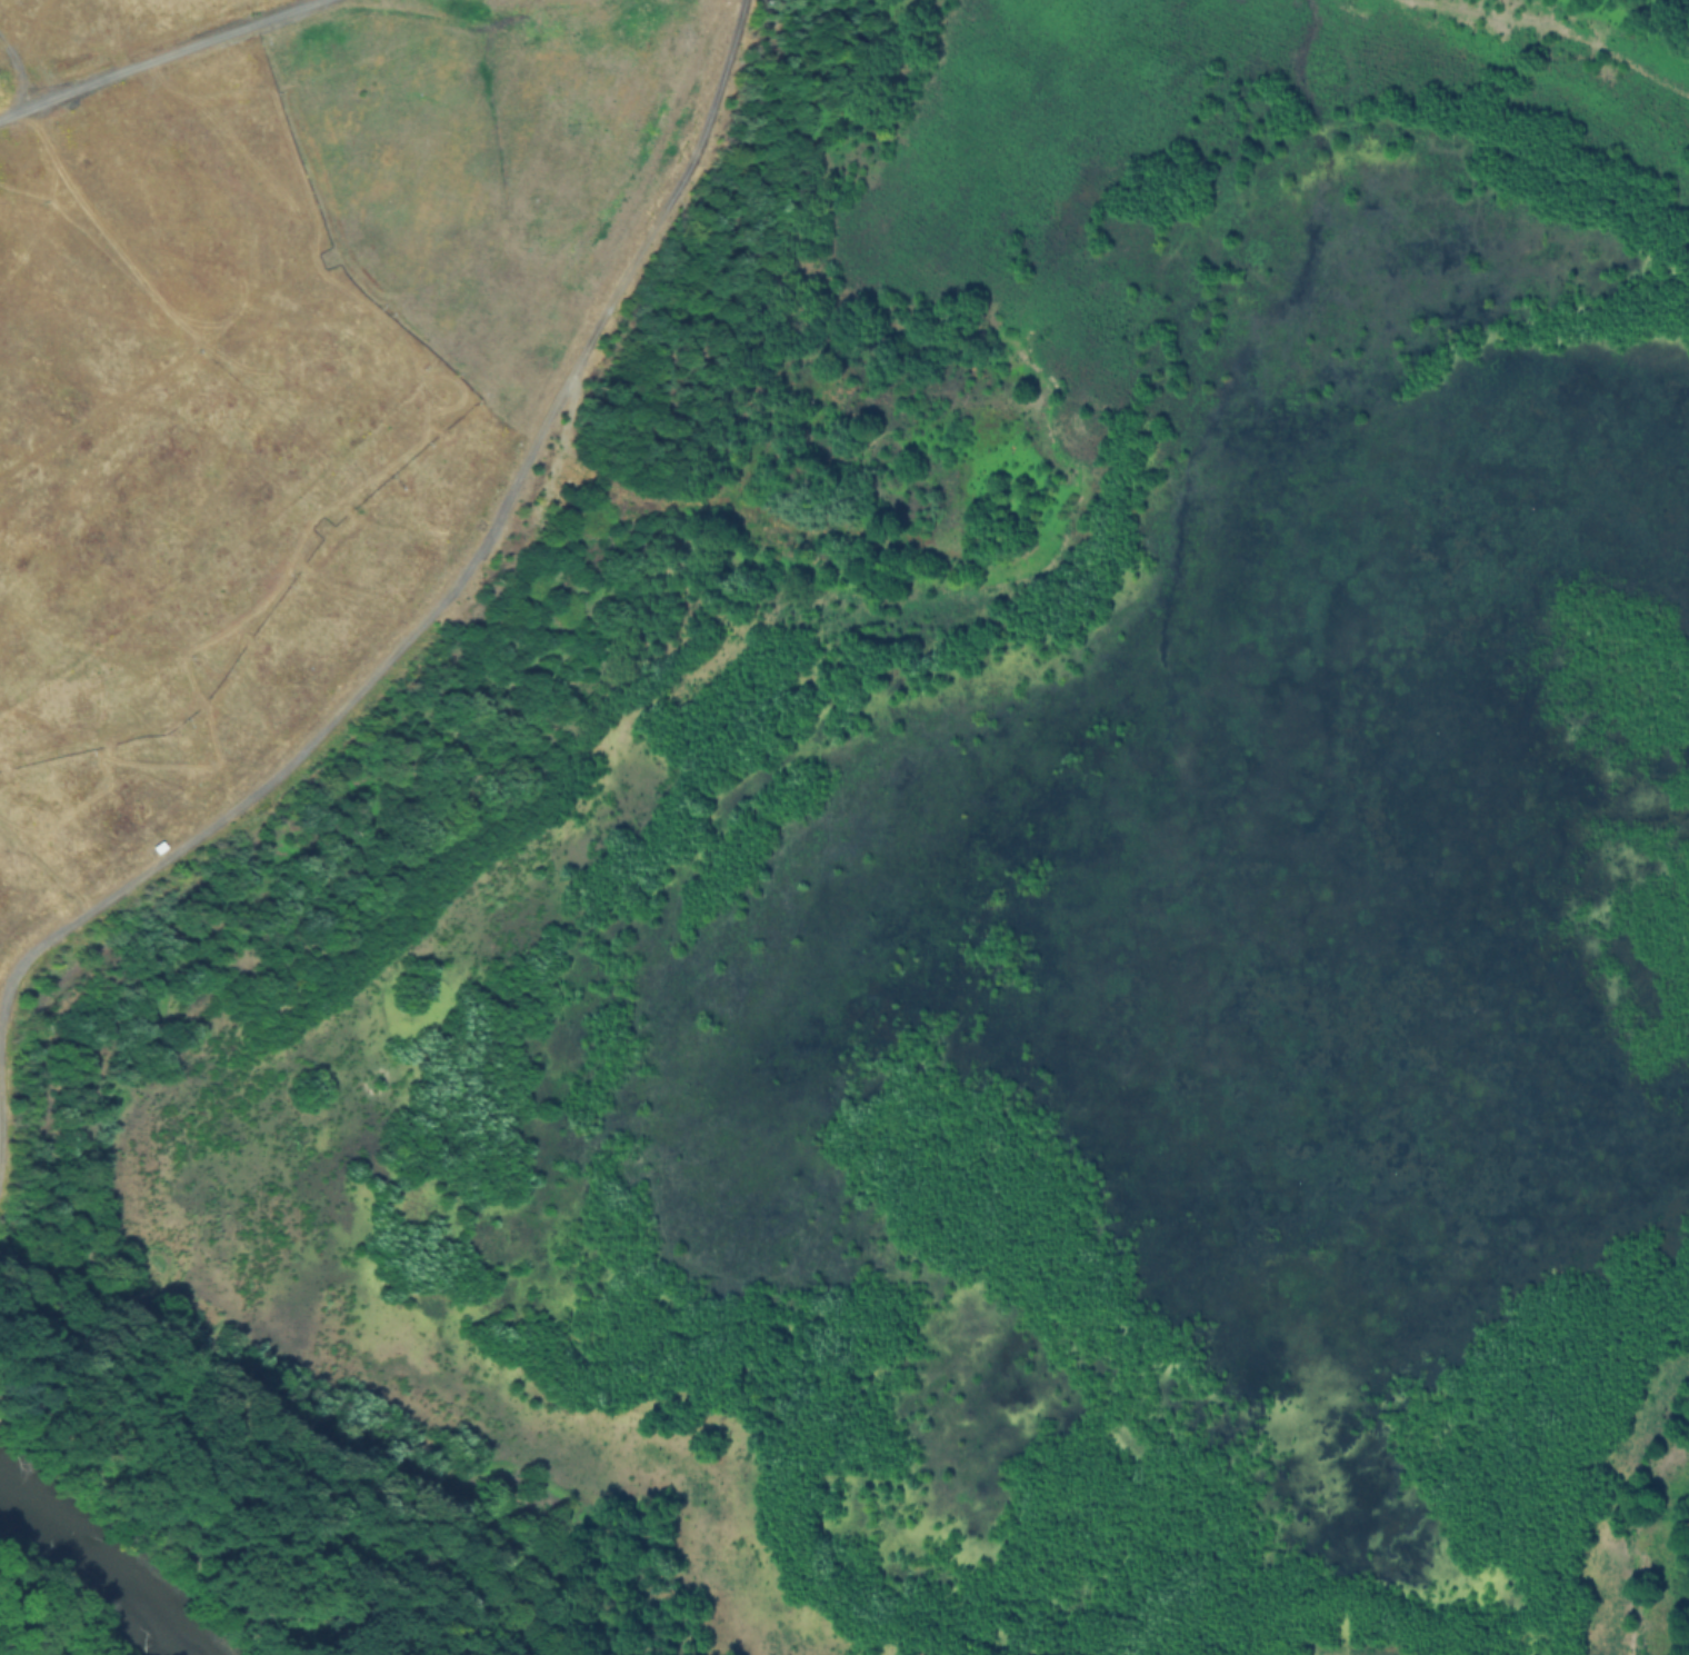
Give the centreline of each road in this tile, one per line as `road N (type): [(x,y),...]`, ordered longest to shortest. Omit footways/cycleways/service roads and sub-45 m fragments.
road 1 (track): [(1688,96),(1580,34),(1421,0)]

